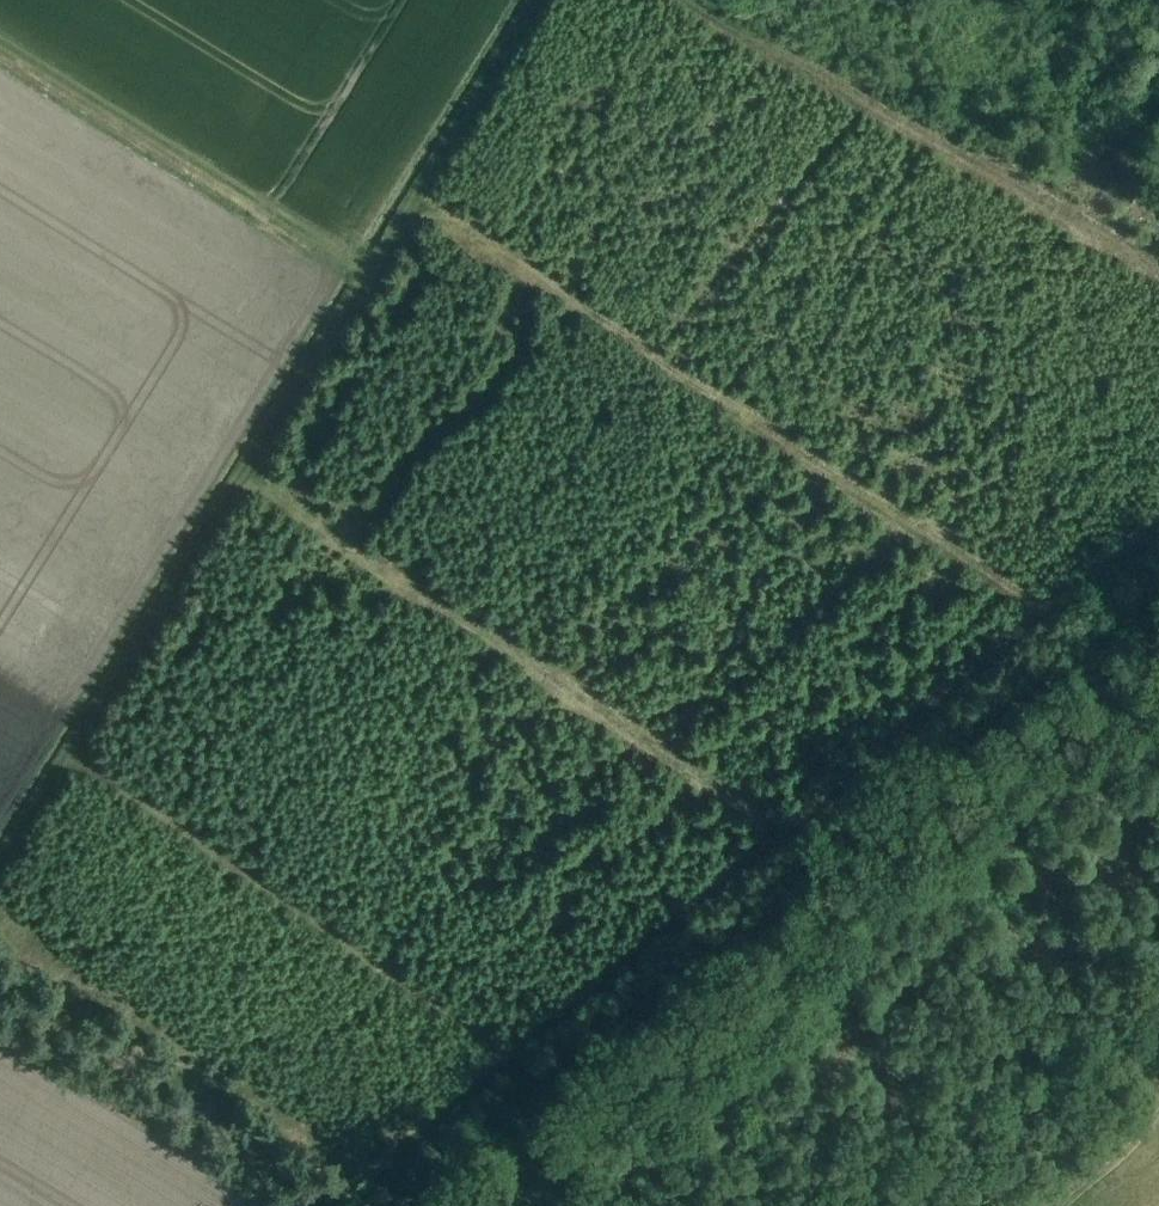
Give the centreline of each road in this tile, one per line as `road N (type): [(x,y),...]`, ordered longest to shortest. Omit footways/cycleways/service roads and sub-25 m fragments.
road 1 (track): [(1158,518),(345,1205)]
road 2 (track): [(549,0),(429,208),(0,869)]
road 3 (track): [(1043,617),(429,208)]
road 4 (track): [(792,828),(250,475)]
road 5 (track): [(73,753),(518,1059)]
road 6 (track): [(705,0),(1158,264)]
road 7 (track): [(286,1205),(0,1039)]
road 8 (track): [(1042,1205),(1158,1101)]

